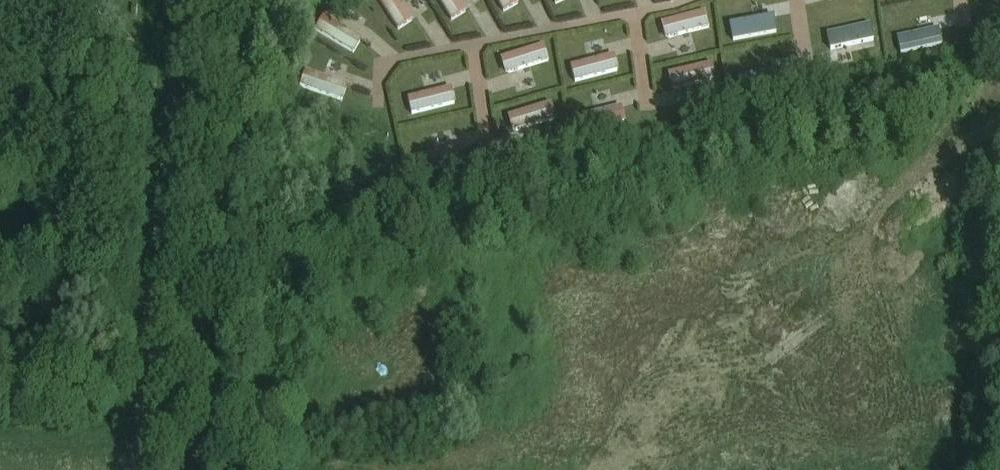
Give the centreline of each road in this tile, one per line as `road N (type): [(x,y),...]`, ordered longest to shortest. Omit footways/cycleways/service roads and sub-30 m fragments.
road 1 (unclassified): [(172,469),(218,0)]

